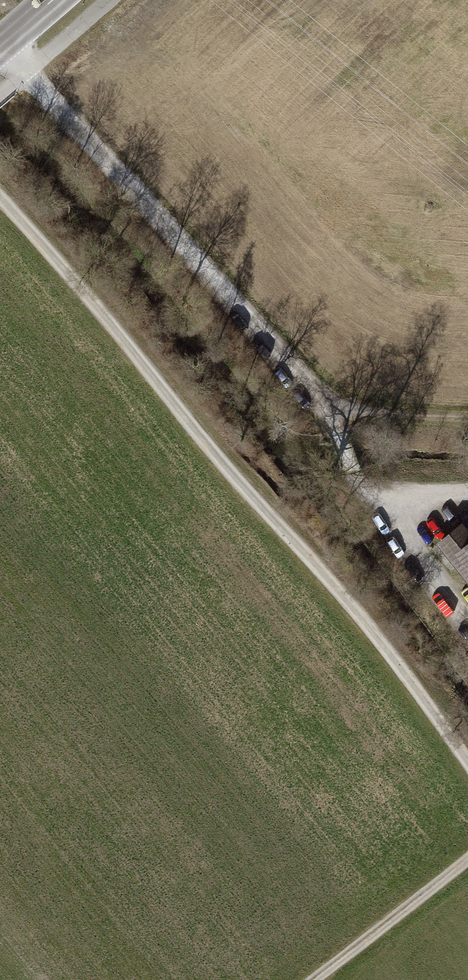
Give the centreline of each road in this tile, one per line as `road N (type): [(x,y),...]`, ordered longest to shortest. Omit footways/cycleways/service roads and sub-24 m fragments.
road 1 (track): [(467,631),(352,472),(338,431),(313,394),(0,48)]
road 2 (track): [(467,763),(358,610),(219,460),(0,197)]
road 3 (track): [(317,979),(467,858)]
road 4 (track): [(313,394),(356,407),(467,411)]

